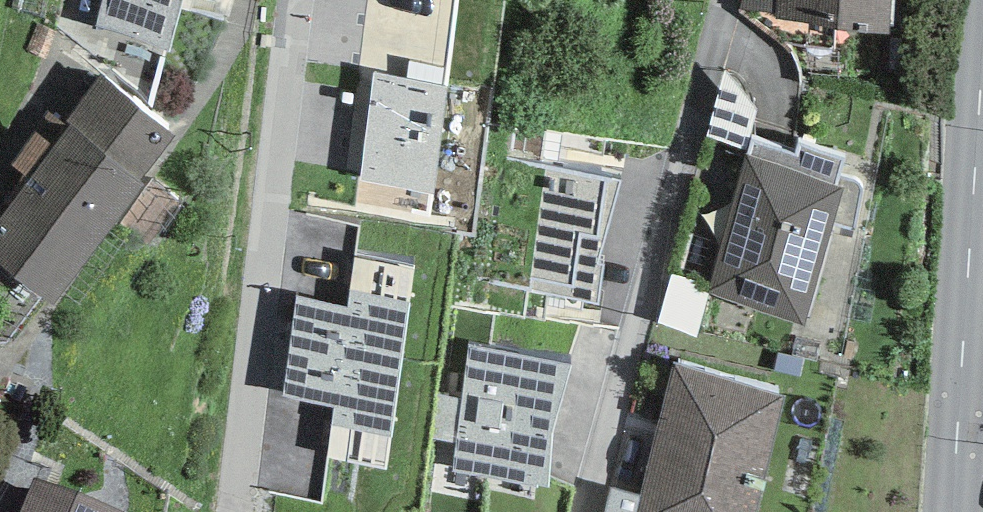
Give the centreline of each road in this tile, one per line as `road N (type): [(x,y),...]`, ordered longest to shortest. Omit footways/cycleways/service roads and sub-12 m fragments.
road 1 (residential): [(724,0),(682,177),(584,511)]
road 2 (residential): [(295,0),(235,511)]
road 3 (secondary): [(953,511),(982,58)]

